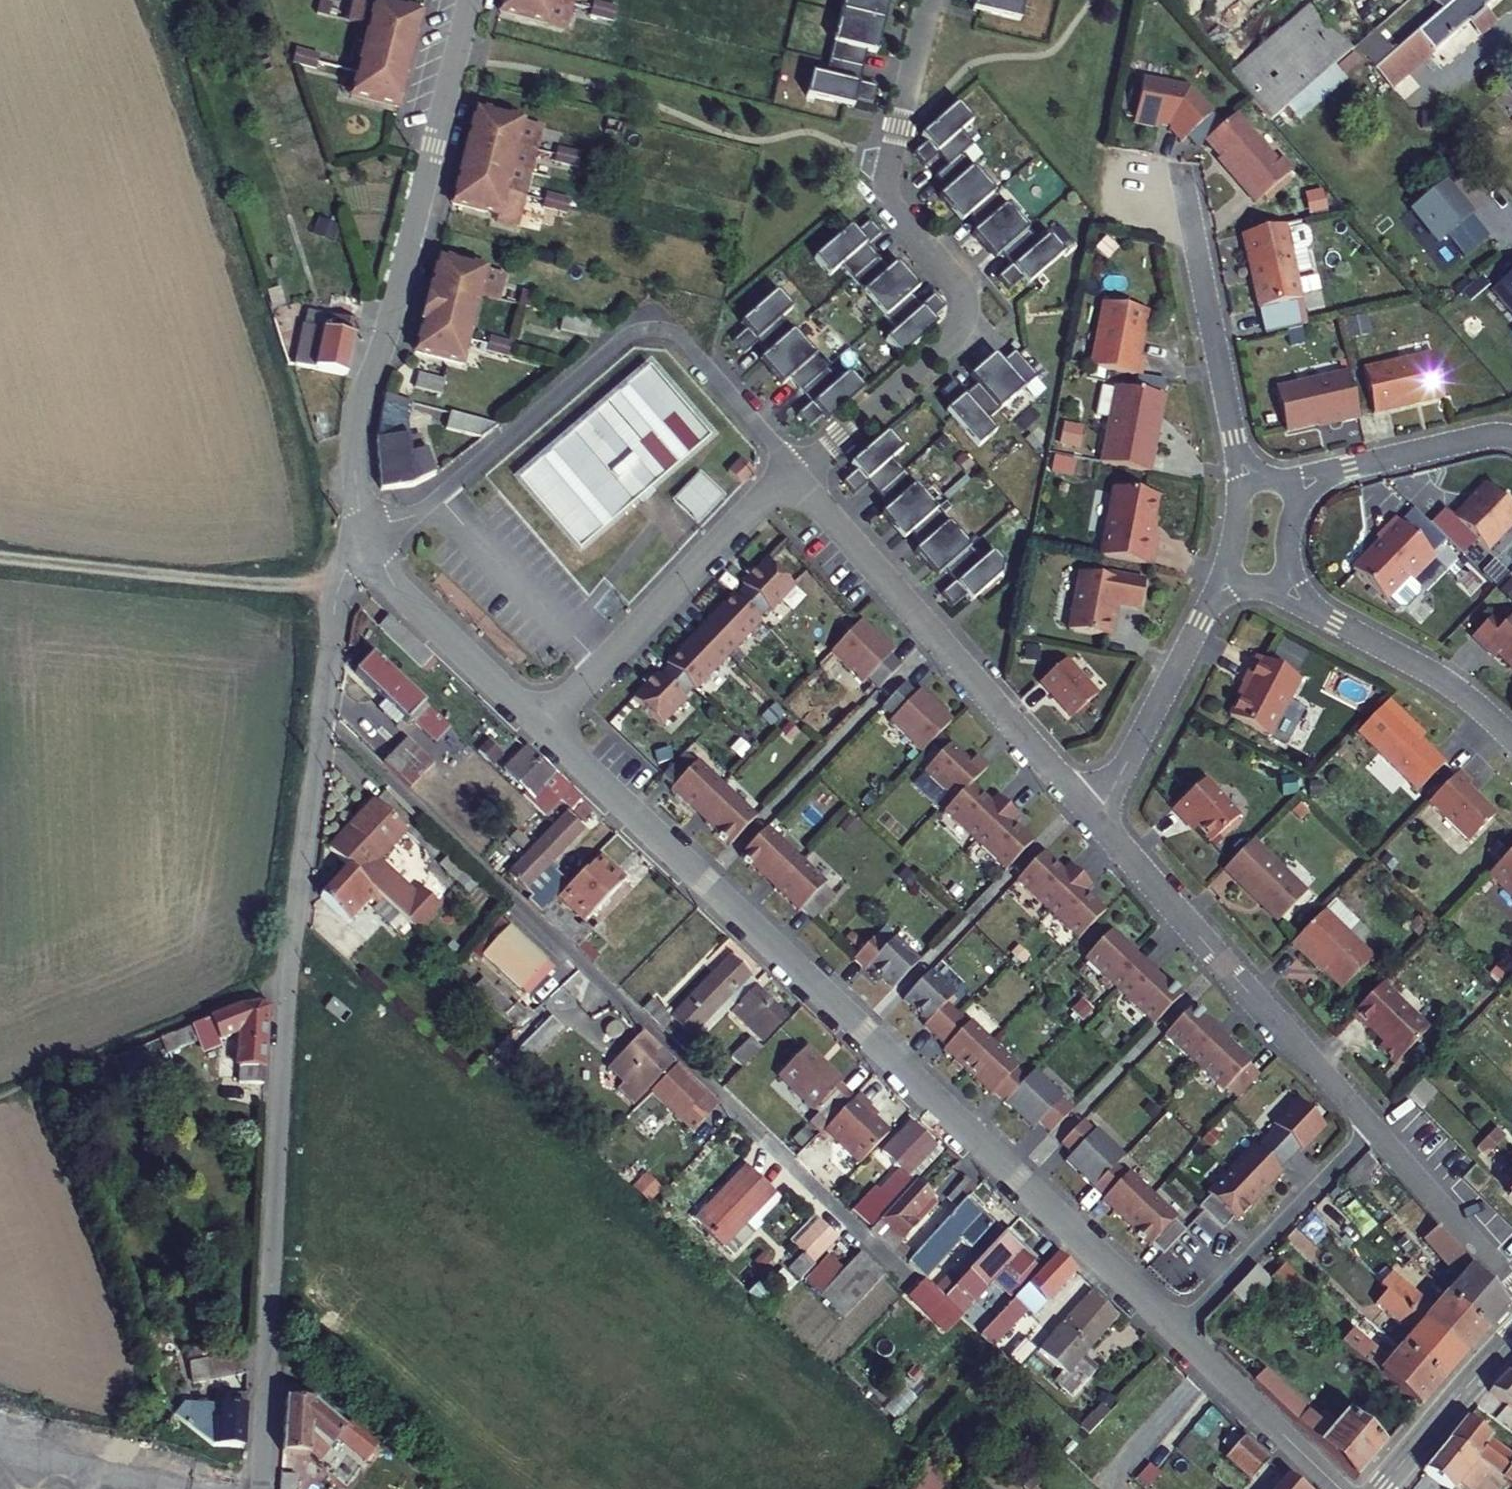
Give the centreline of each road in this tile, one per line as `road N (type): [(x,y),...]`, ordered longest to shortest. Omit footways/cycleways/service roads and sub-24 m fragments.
road 1 (residential): [(1339,1488),(544,720)]
road 2 (residential): [(320,728),(925,1293)]
road 3 (residential): [(260,1488),(287,987),(320,728)]
road 4 (residential): [(1095,817),(1511,1284)]
road 5 (residential): [(796,472),(960,325),(962,288),(886,186),(928,0)]
road 6 (residential): [(360,549),(354,485),(366,395),(468,0)]
road 7 (residential): [(796,472),(681,337),(650,327),(616,342),(438,494)]
road 8 (residential): [(796,472),(1095,817)]
road 9 (residential): [(544,720),(796,472)]
road 10 (track): [(0,555),(339,587)]
road 11 (residential): [(1177,172),(1240,484)]
road 12 (residential): [(1228,575),(1095,817)]
road 13 (residential): [(544,720),(360,549)]
road 14 (residential): [(1334,623),(1450,683),(1511,739)]
road 15 (tertiary): [(1511,1337),(1380,1488)]
road 16 (residential): [(1348,465),(1298,505),(1288,552),(1295,580),(1334,623)]
road 17 (residential): [(320,728),(339,587),(360,549)]
road 18 (residential): [(1348,465),(1511,436)]

